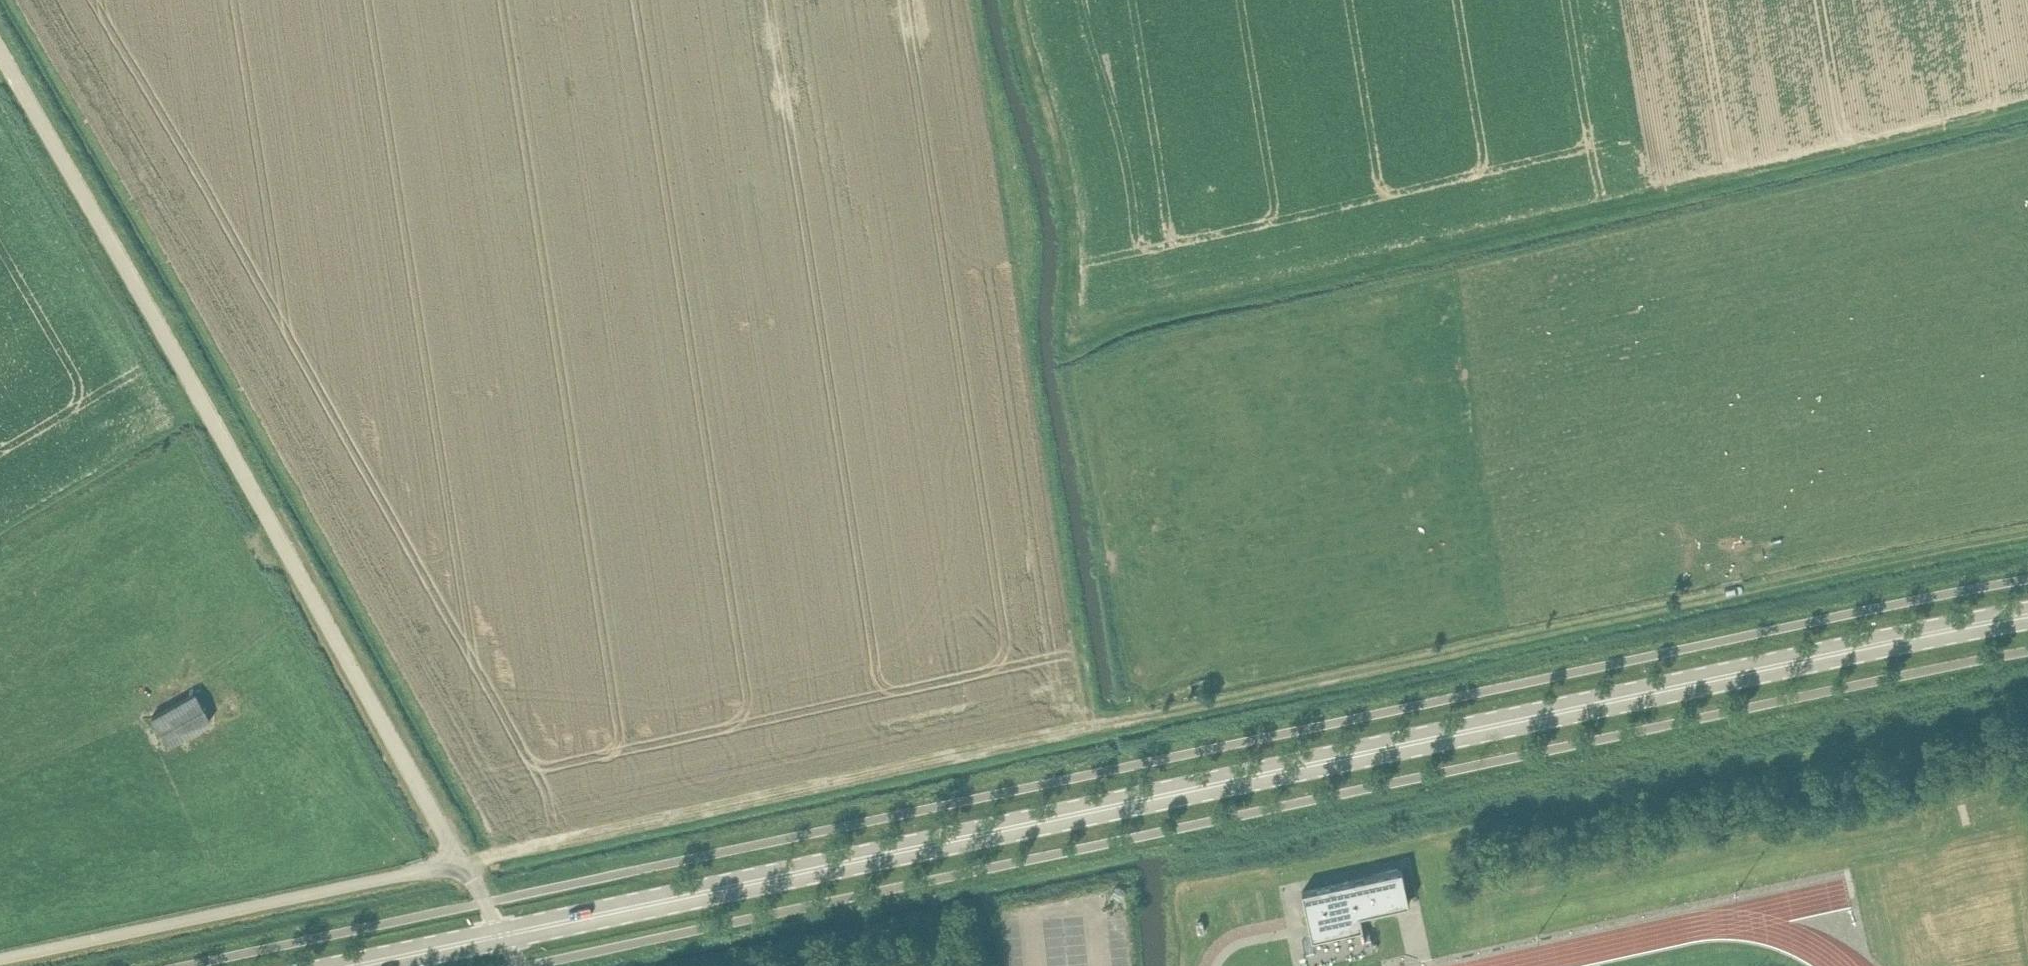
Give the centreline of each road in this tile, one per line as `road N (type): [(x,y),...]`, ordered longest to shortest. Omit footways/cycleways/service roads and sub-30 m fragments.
road 1 (track): [(462,864),(2027,529)]
road 2 (primary): [(594,914),(2027,616)]
road 3 (unclassified): [(0,55),(462,864)]
road 4 (unclassified): [(462,864),(0,960)]

